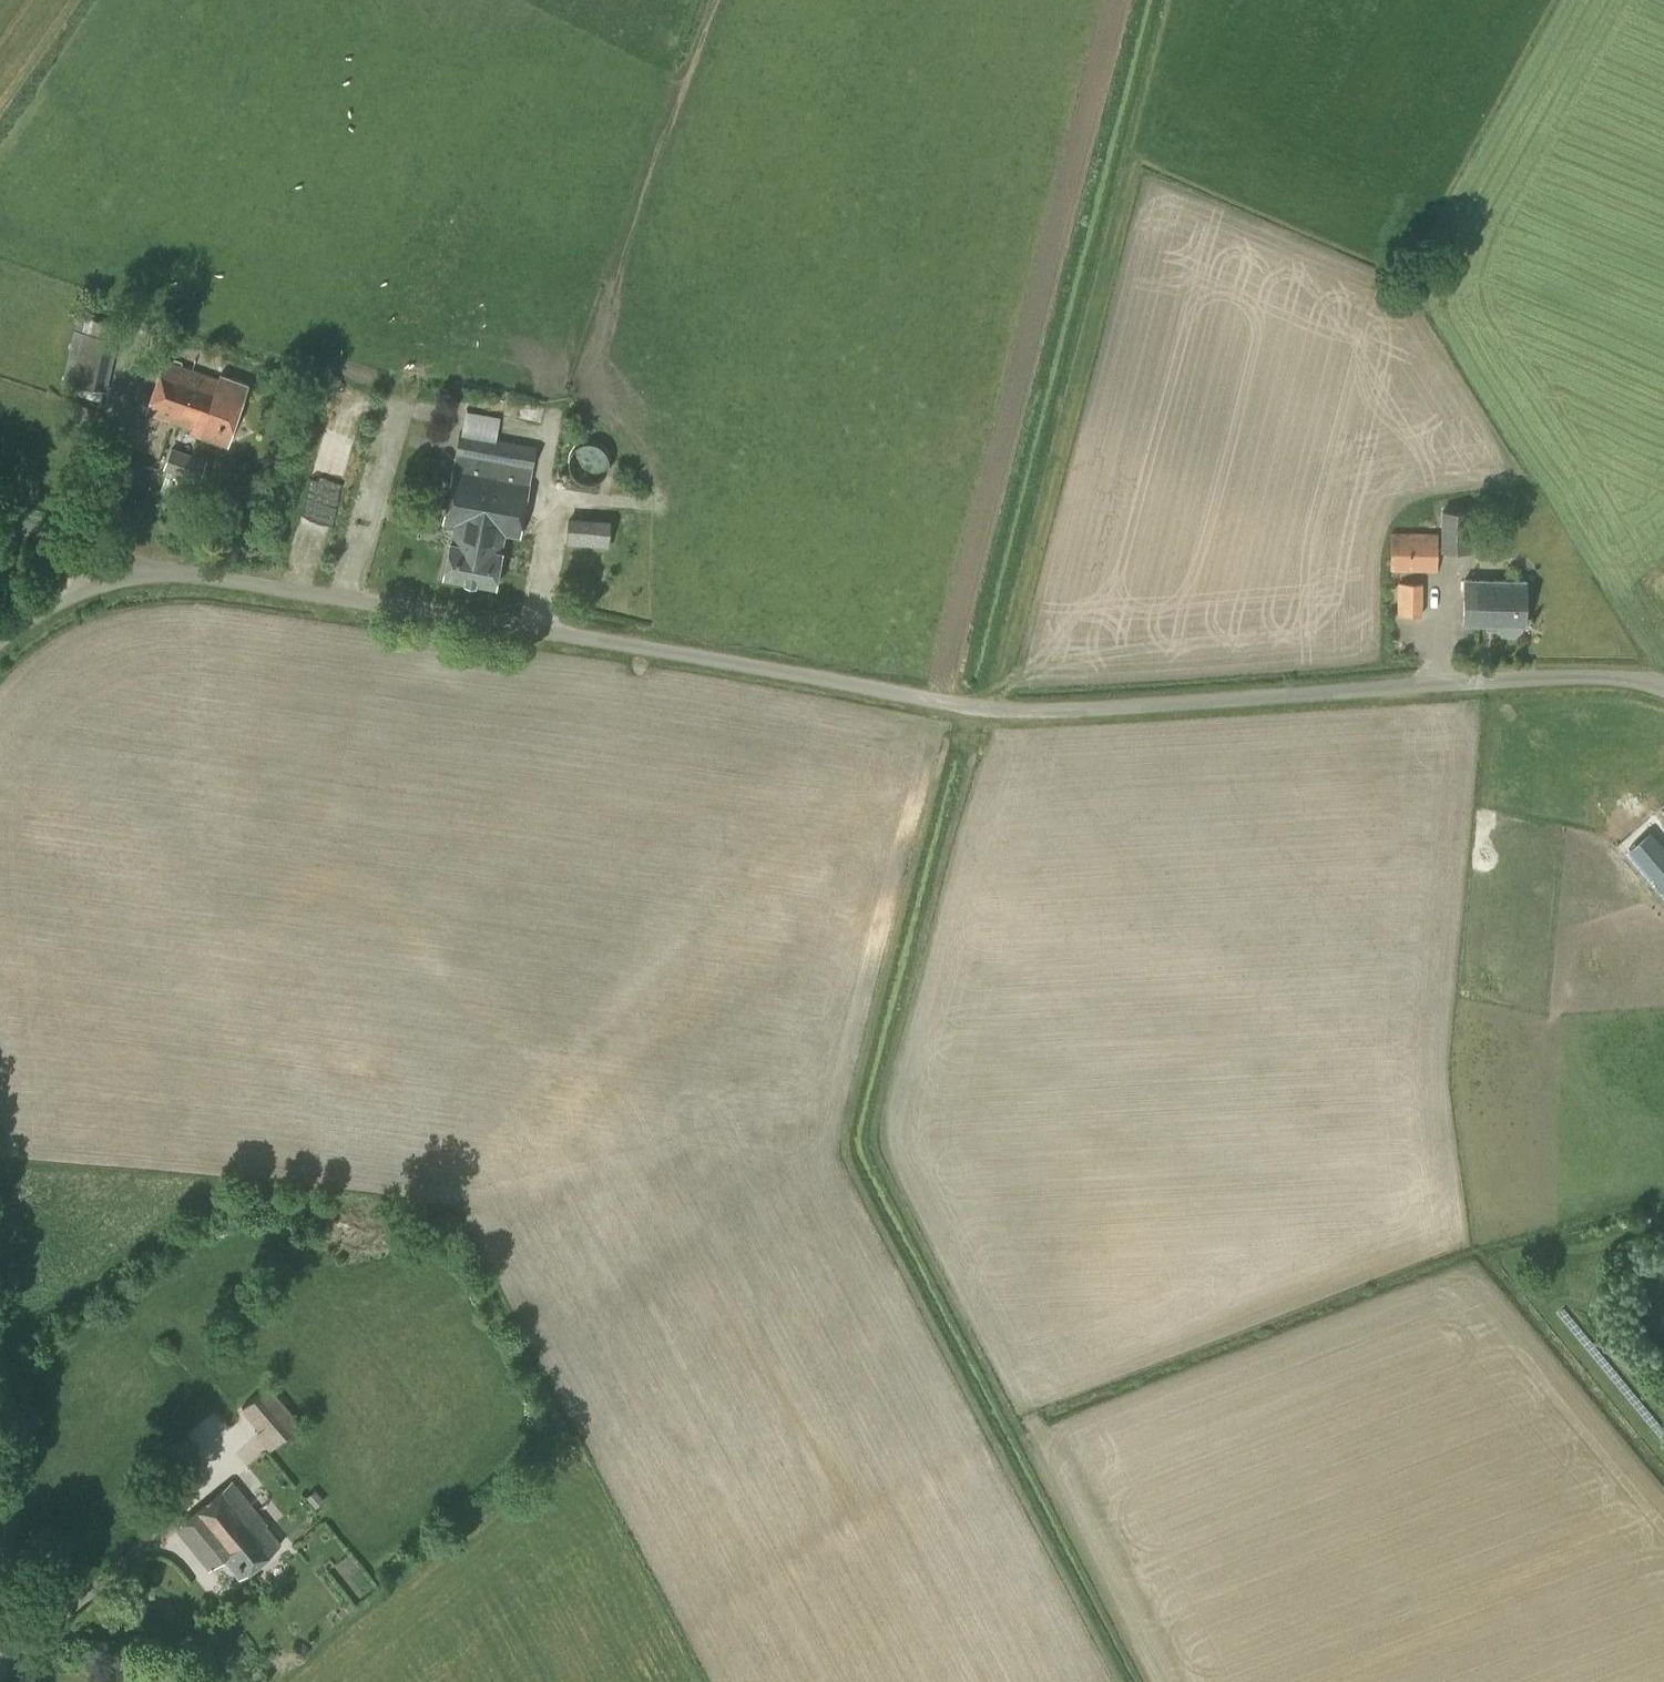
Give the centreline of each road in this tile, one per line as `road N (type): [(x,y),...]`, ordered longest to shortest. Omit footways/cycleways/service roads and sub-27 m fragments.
road 1 (unclassified): [(1663,685),(1611,674),(988,708),(170,568)]

